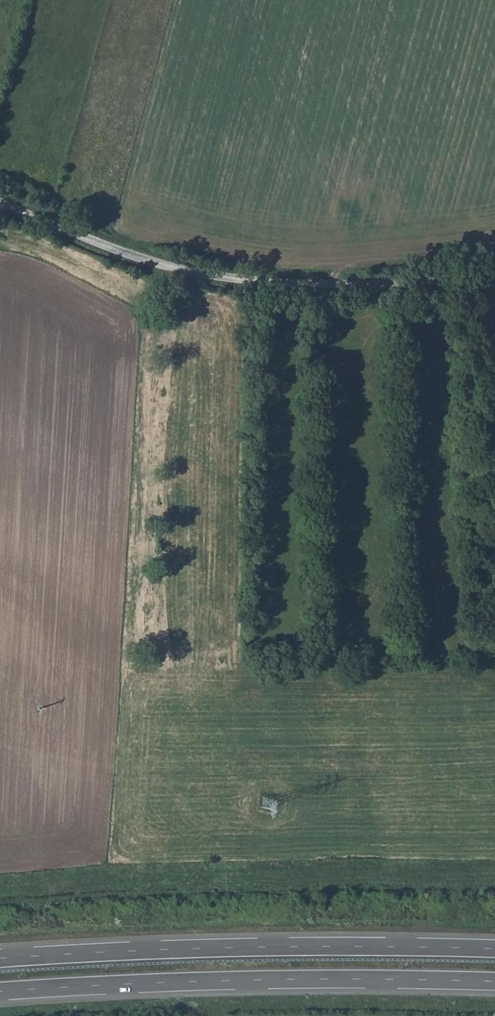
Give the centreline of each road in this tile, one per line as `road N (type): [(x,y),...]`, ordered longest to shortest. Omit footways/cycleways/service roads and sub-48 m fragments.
road 1 (unclassified): [(0,202),(107,246),(213,275),(329,283),(494,274)]
road 2 (trunk): [(494,949),(232,948),(0,959)]
road 3 (trunk): [(0,991),(206,981),(494,981)]

